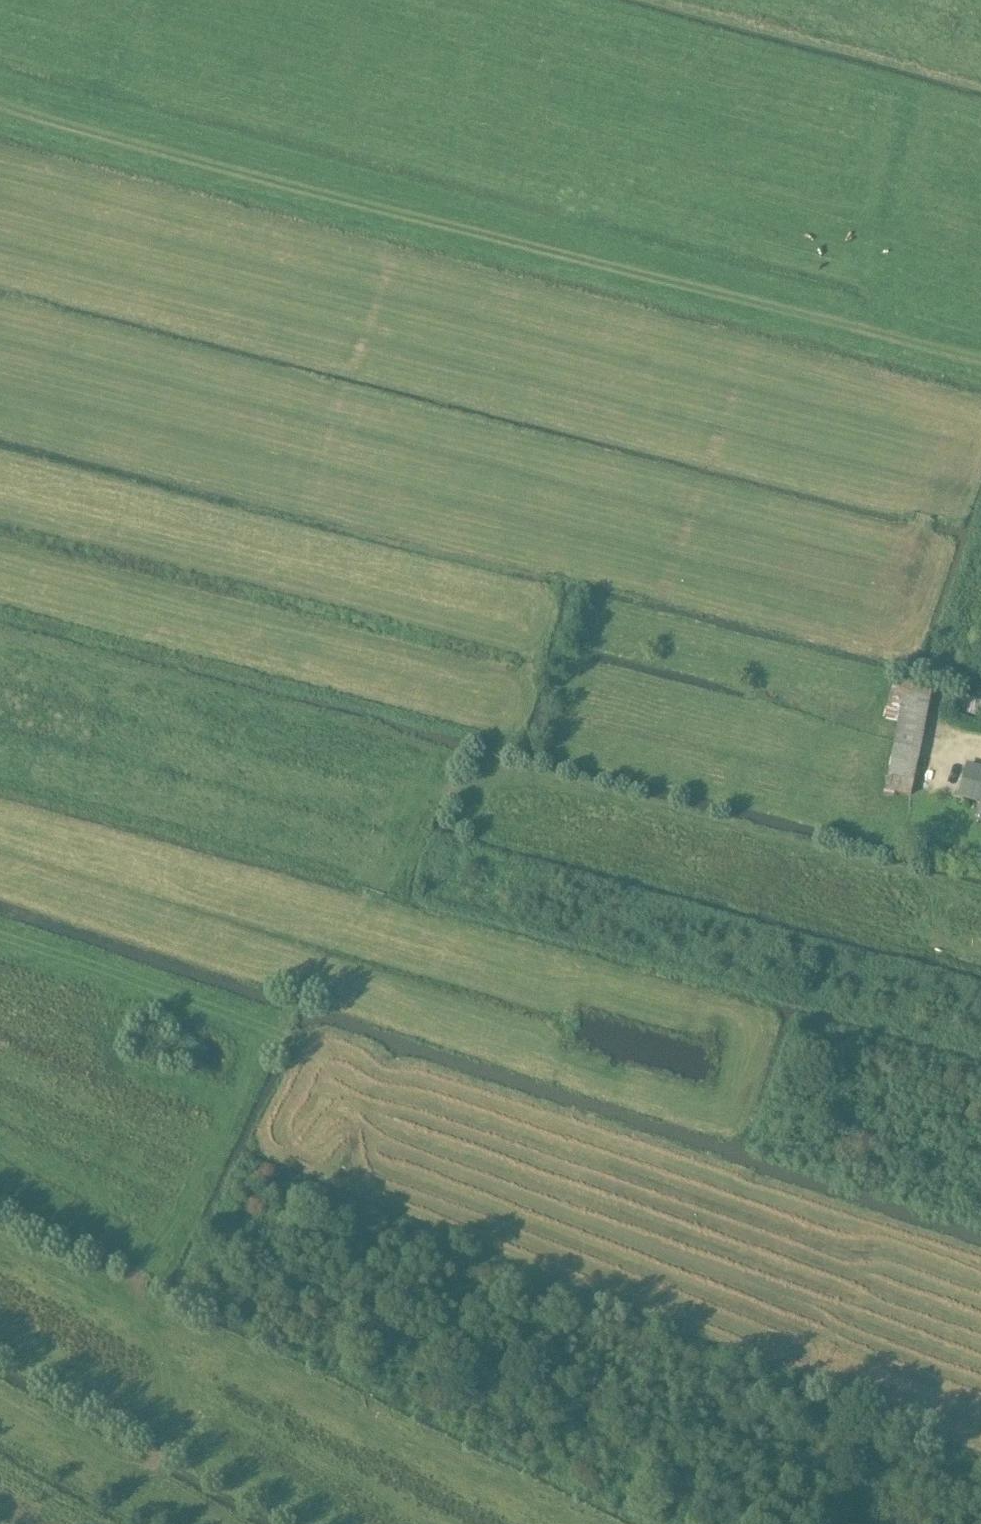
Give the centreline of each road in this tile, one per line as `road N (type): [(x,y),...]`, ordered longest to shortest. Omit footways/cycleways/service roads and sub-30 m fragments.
road 1 (track): [(0,109),(980,365)]

